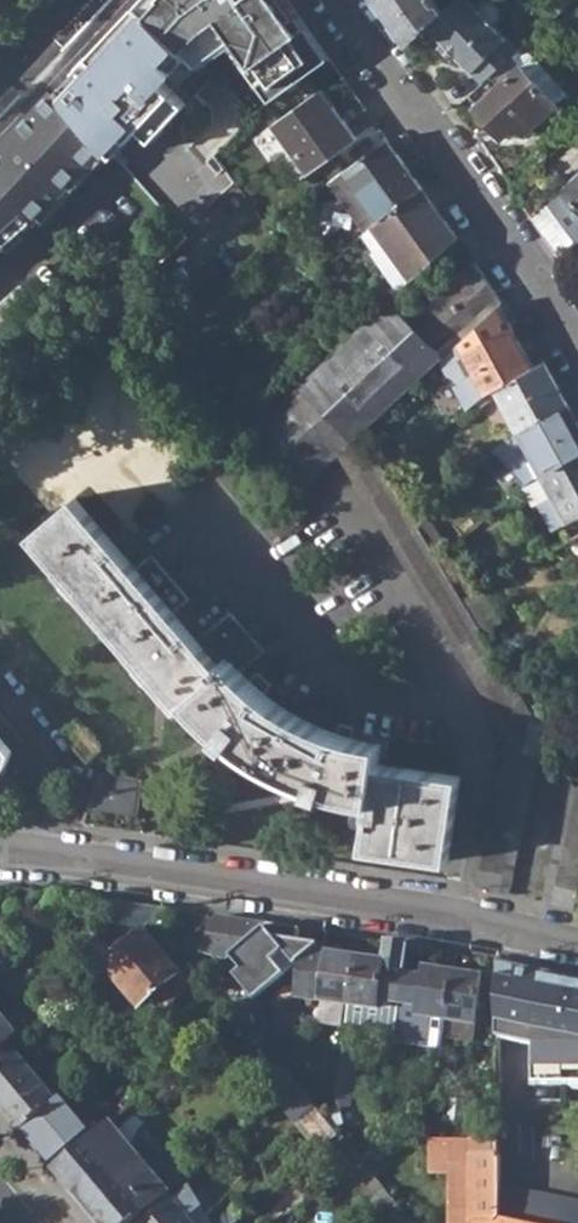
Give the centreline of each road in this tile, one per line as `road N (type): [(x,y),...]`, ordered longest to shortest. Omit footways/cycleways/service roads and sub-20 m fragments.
road 1 (residential): [(0,850),(333,893),(577,943)]
road 2 (residential): [(345,0),(577,342)]

